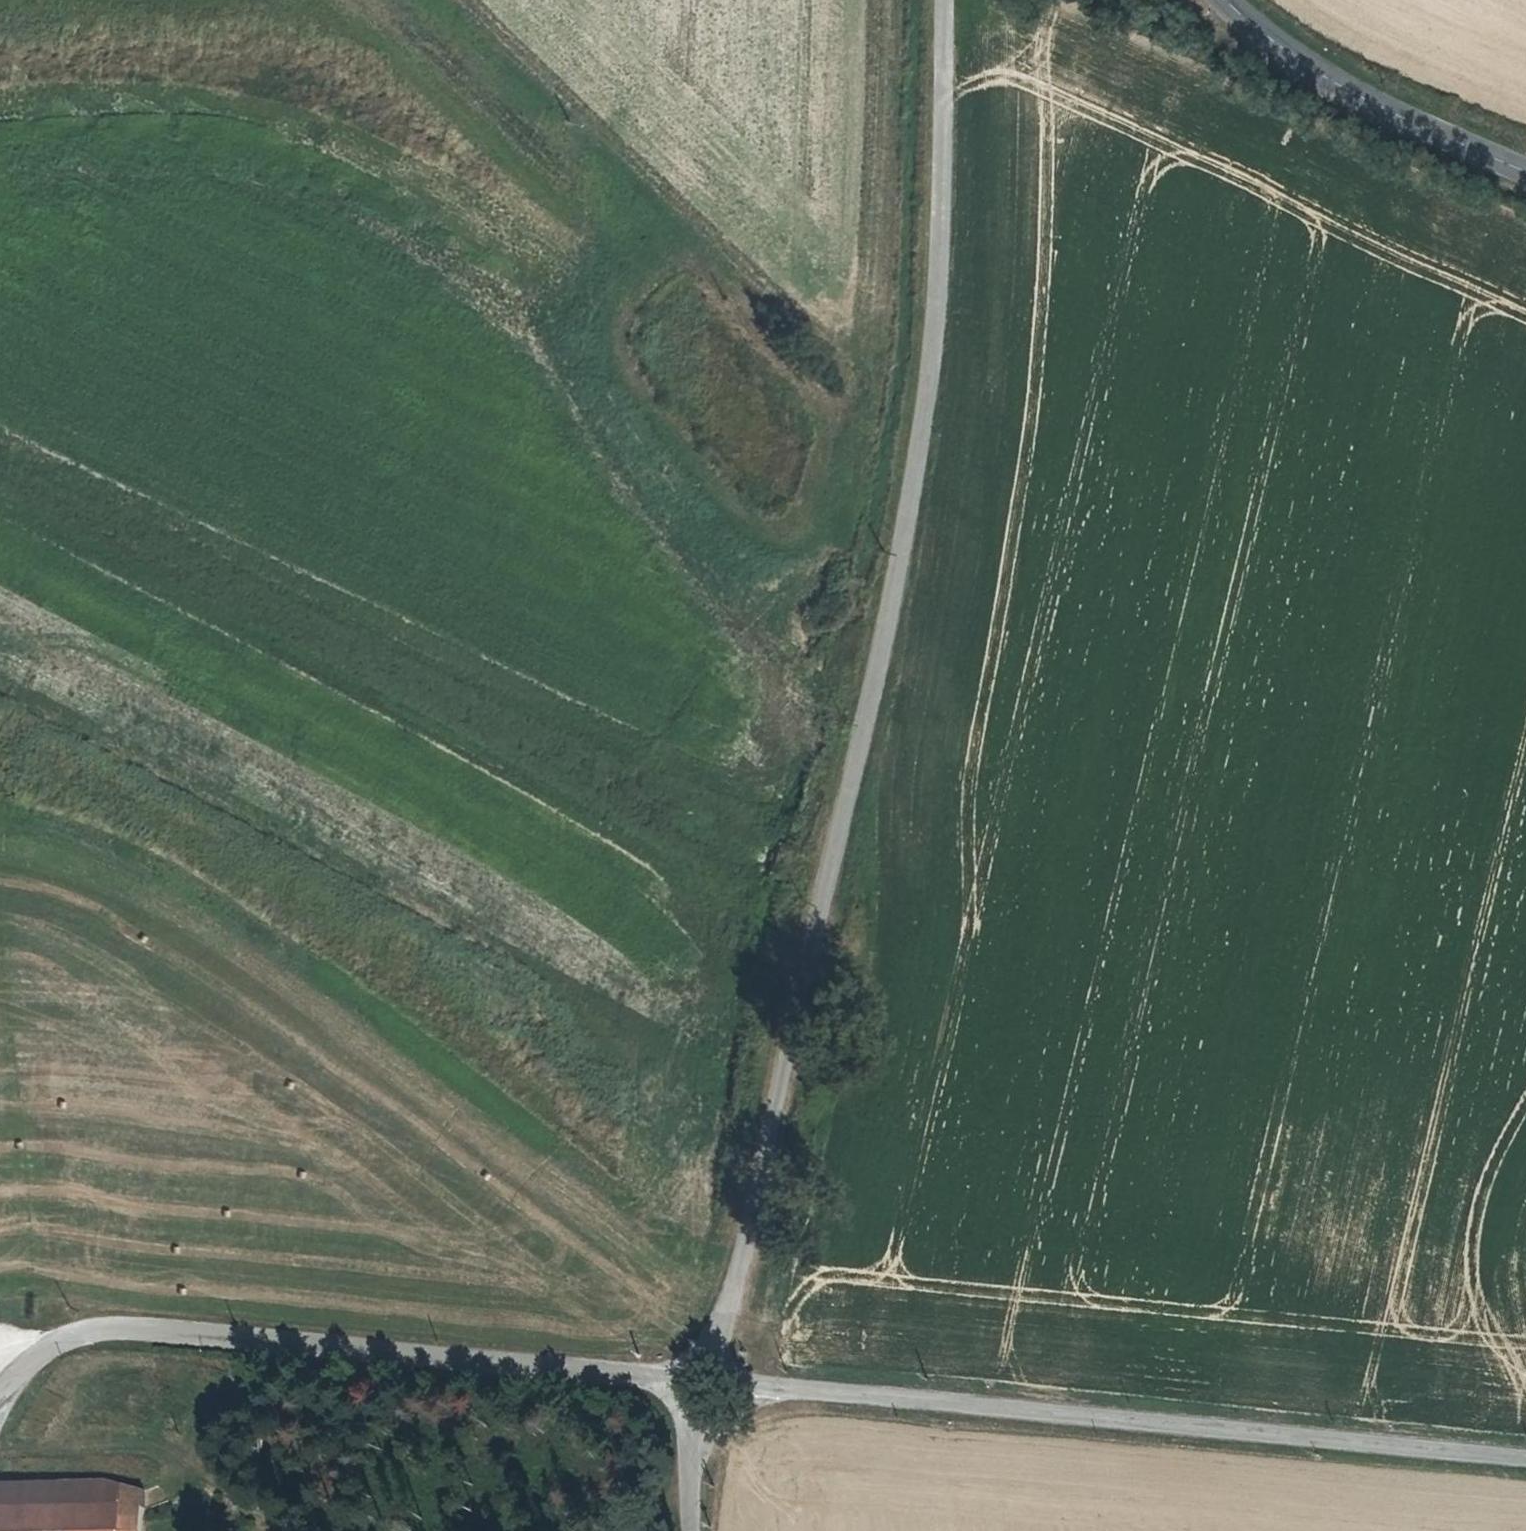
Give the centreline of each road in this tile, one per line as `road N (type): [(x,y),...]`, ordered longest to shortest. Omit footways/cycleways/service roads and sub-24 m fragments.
road 1 (unclassified): [(951,0),(923,390),(885,608),(697,1393)]
road 2 (unclassified): [(697,1393),(1525,1463)]
road 3 (unclassified): [(0,1391),(33,1350),(87,1331),(697,1393)]
road 4 (tertiary): [(1525,172),(1393,115),(1272,46),(1225,0)]
road 5 (unclassified): [(697,1393),(691,1530)]

